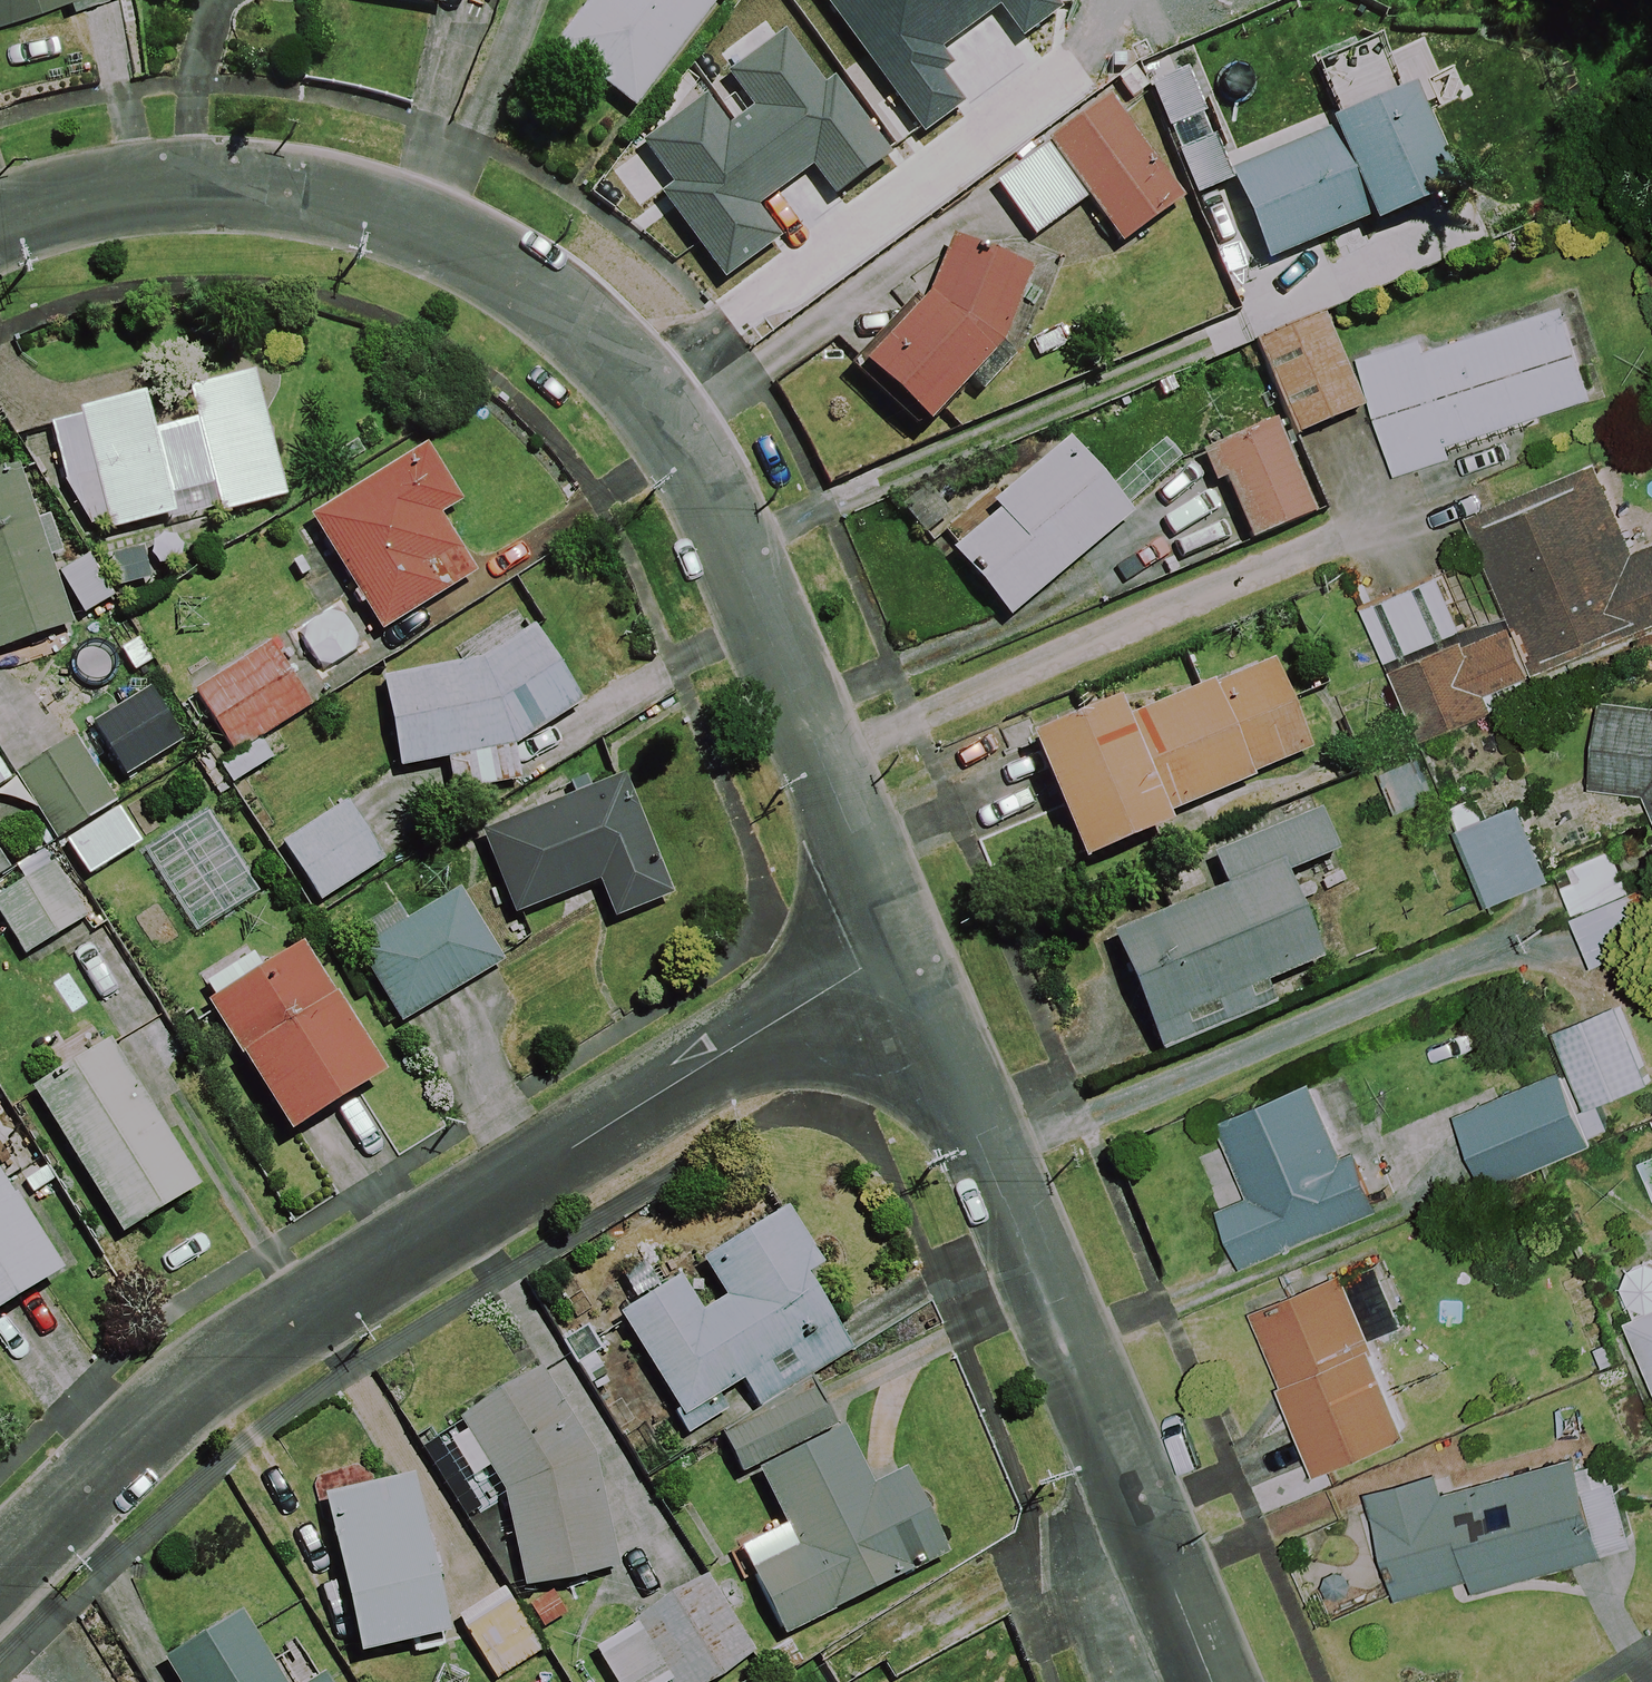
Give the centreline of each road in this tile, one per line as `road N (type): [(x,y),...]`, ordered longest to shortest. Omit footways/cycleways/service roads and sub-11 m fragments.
road 1 (residential): [(903,955),(722,516),(647,377),(482,248),(331,194),(181,185),(0,233)]
road 2 (residential): [(903,955),(863,970),(228,1366),(0,1583)]
road 3 (residential): [(1210,1681),(903,955)]

